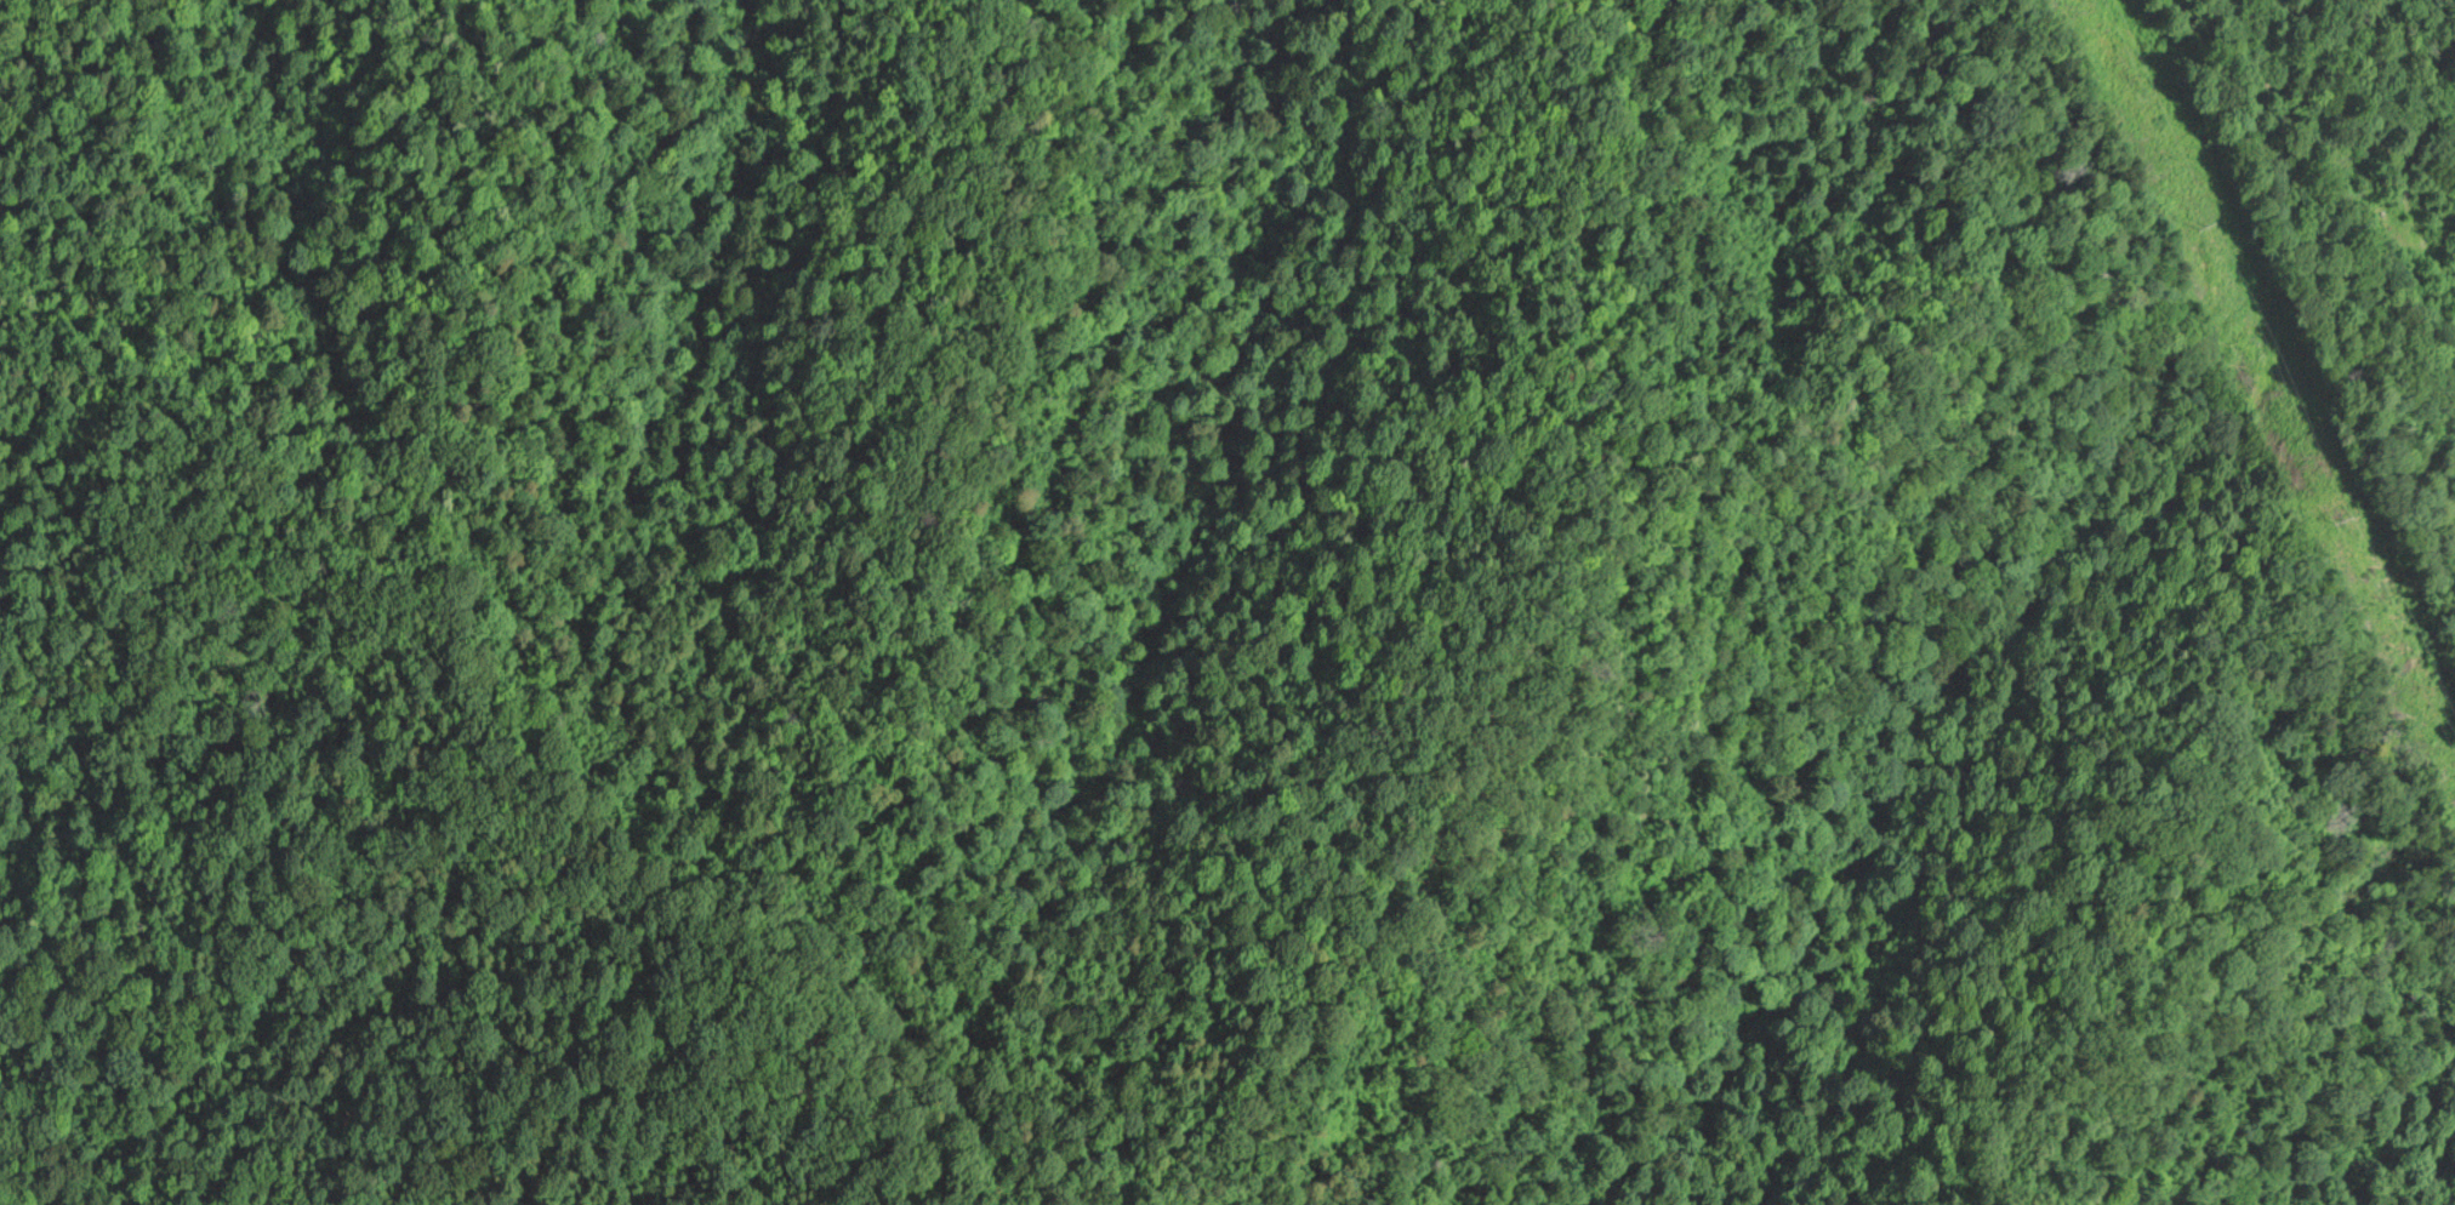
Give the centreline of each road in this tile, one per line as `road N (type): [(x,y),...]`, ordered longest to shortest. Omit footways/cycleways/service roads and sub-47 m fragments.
road 1 (residential): [(2454,201),(2434,165),(2207,0)]

